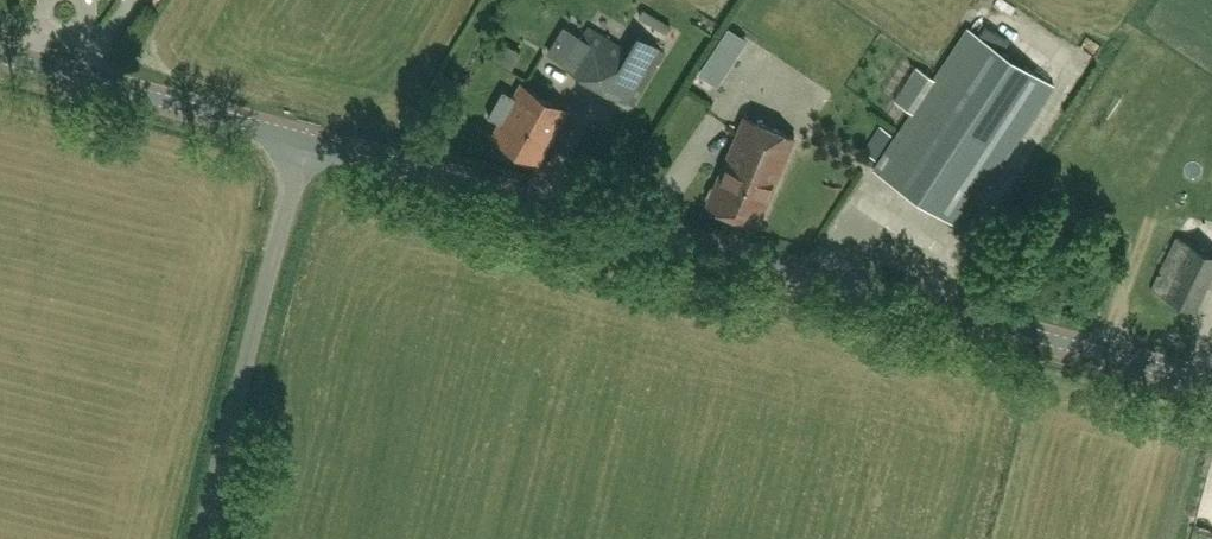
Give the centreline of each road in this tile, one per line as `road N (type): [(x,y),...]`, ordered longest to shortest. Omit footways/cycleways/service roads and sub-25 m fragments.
road 1 (tertiary): [(1211,383),(303,142)]
road 2 (unclassified): [(198,538),(303,142)]
road 3 (tertiary): [(303,142),(0,62)]

